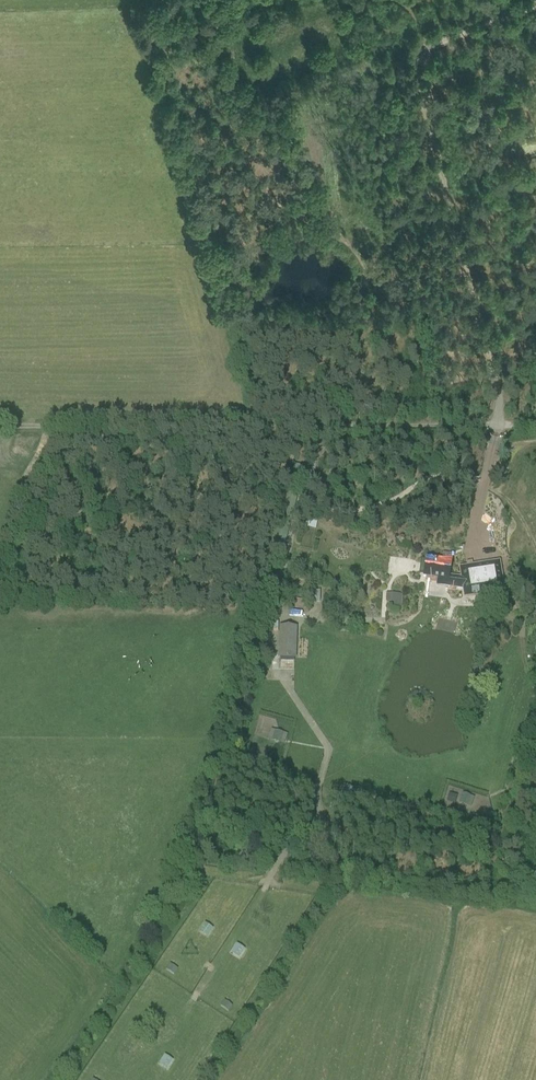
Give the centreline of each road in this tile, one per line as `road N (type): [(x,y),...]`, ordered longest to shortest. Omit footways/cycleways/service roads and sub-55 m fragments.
road 1 (track): [(535,425),(0,425)]

